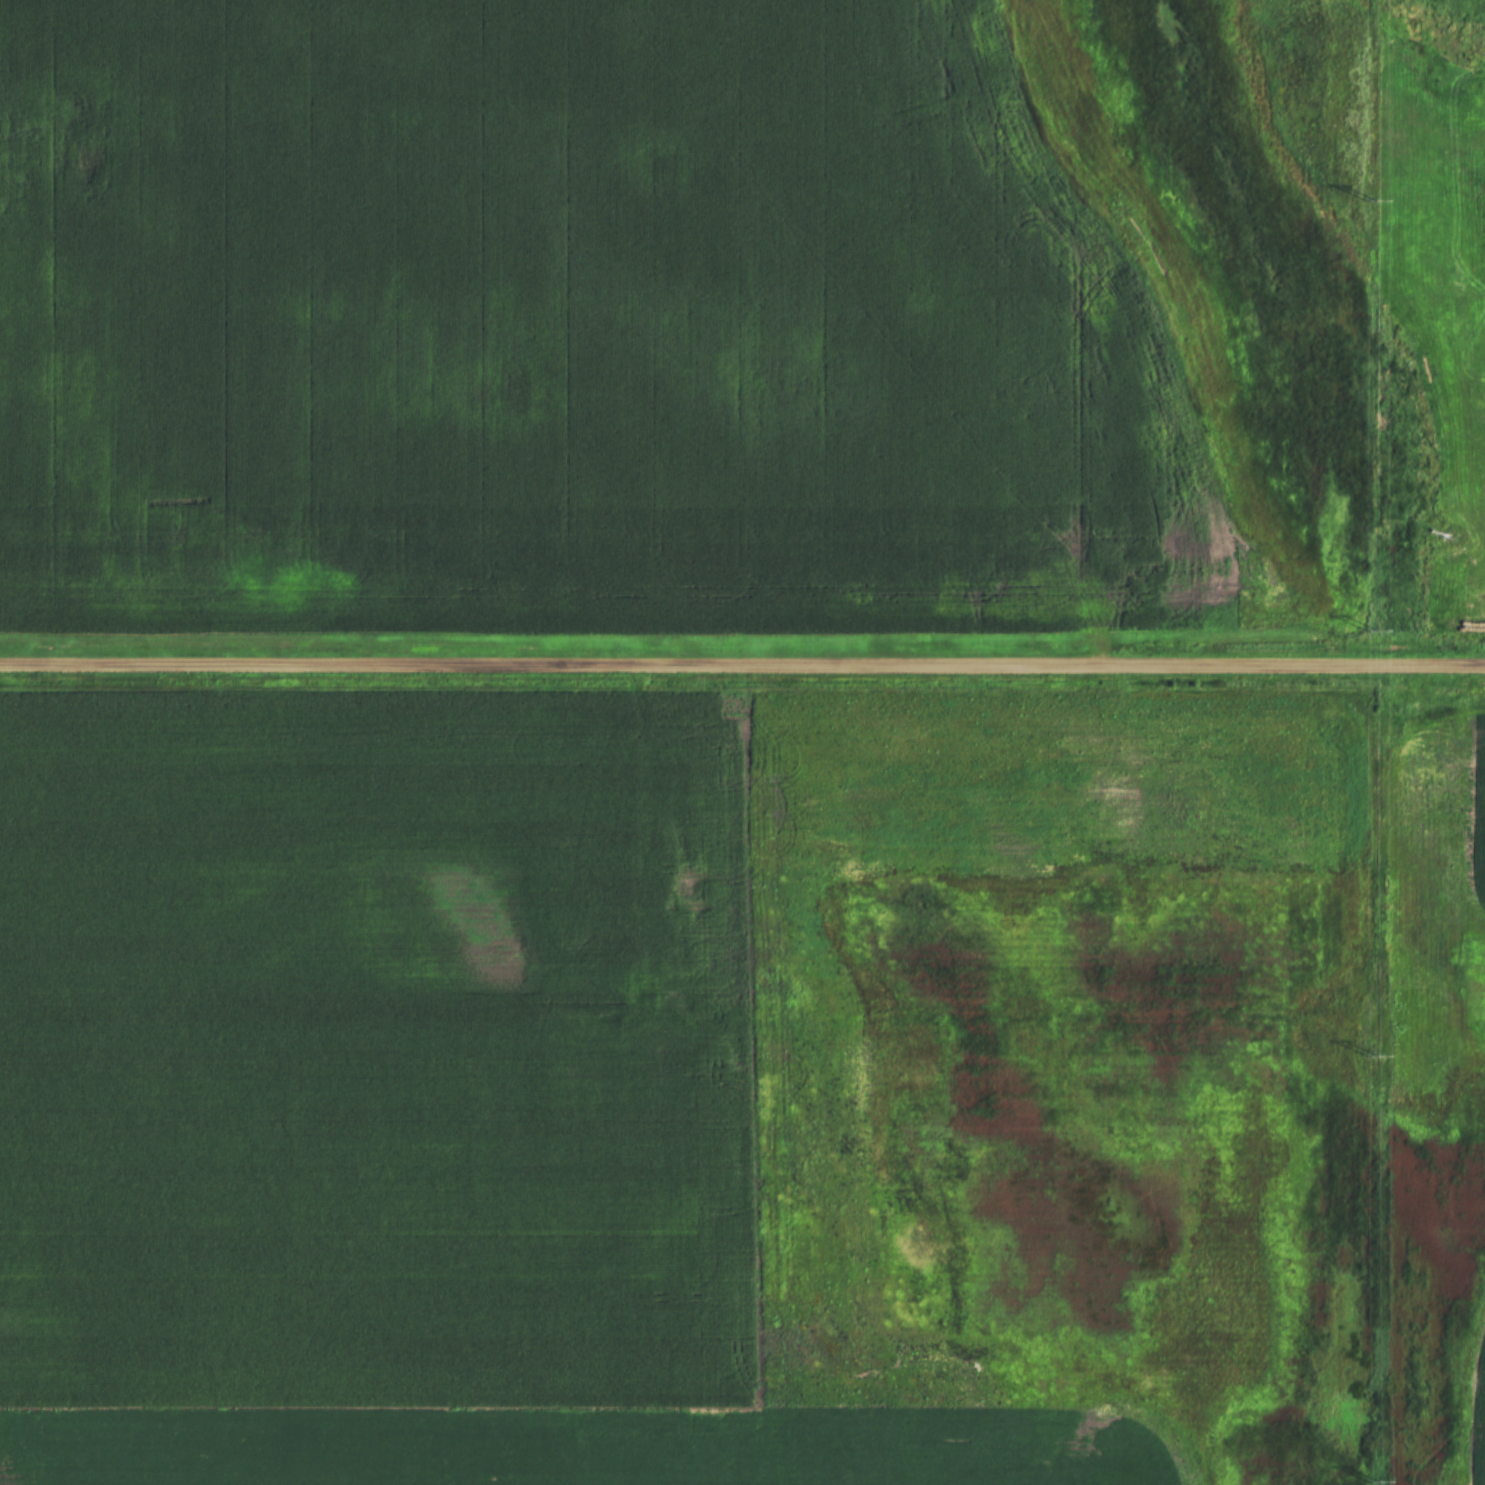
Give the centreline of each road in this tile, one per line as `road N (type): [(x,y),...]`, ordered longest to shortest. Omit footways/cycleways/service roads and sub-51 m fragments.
road 1 (residential): [(1484,668),(0,668)]

